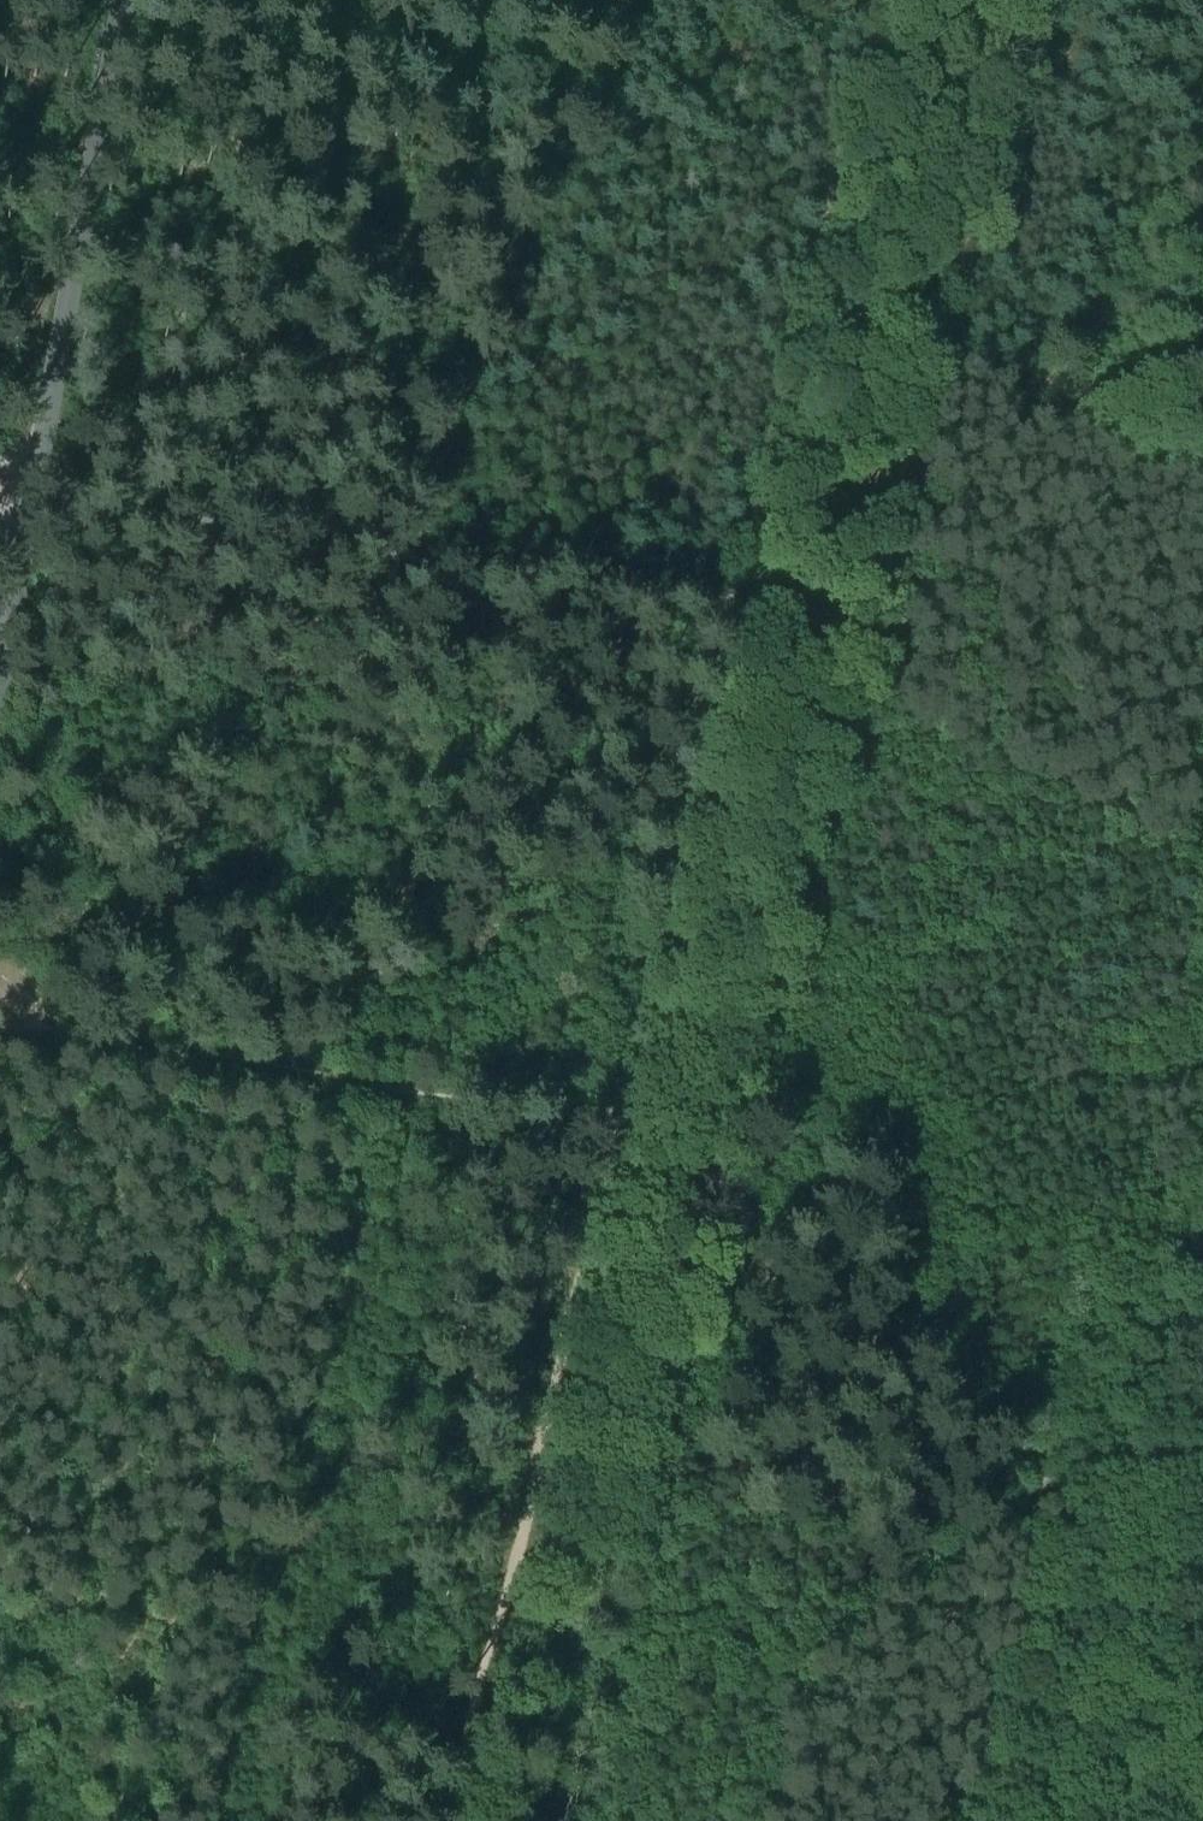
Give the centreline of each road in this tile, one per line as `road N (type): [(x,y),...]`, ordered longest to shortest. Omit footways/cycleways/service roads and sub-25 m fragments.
road 1 (track): [(448,1820),(884,0)]
road 2 (tertiary): [(0,665),(121,0)]

